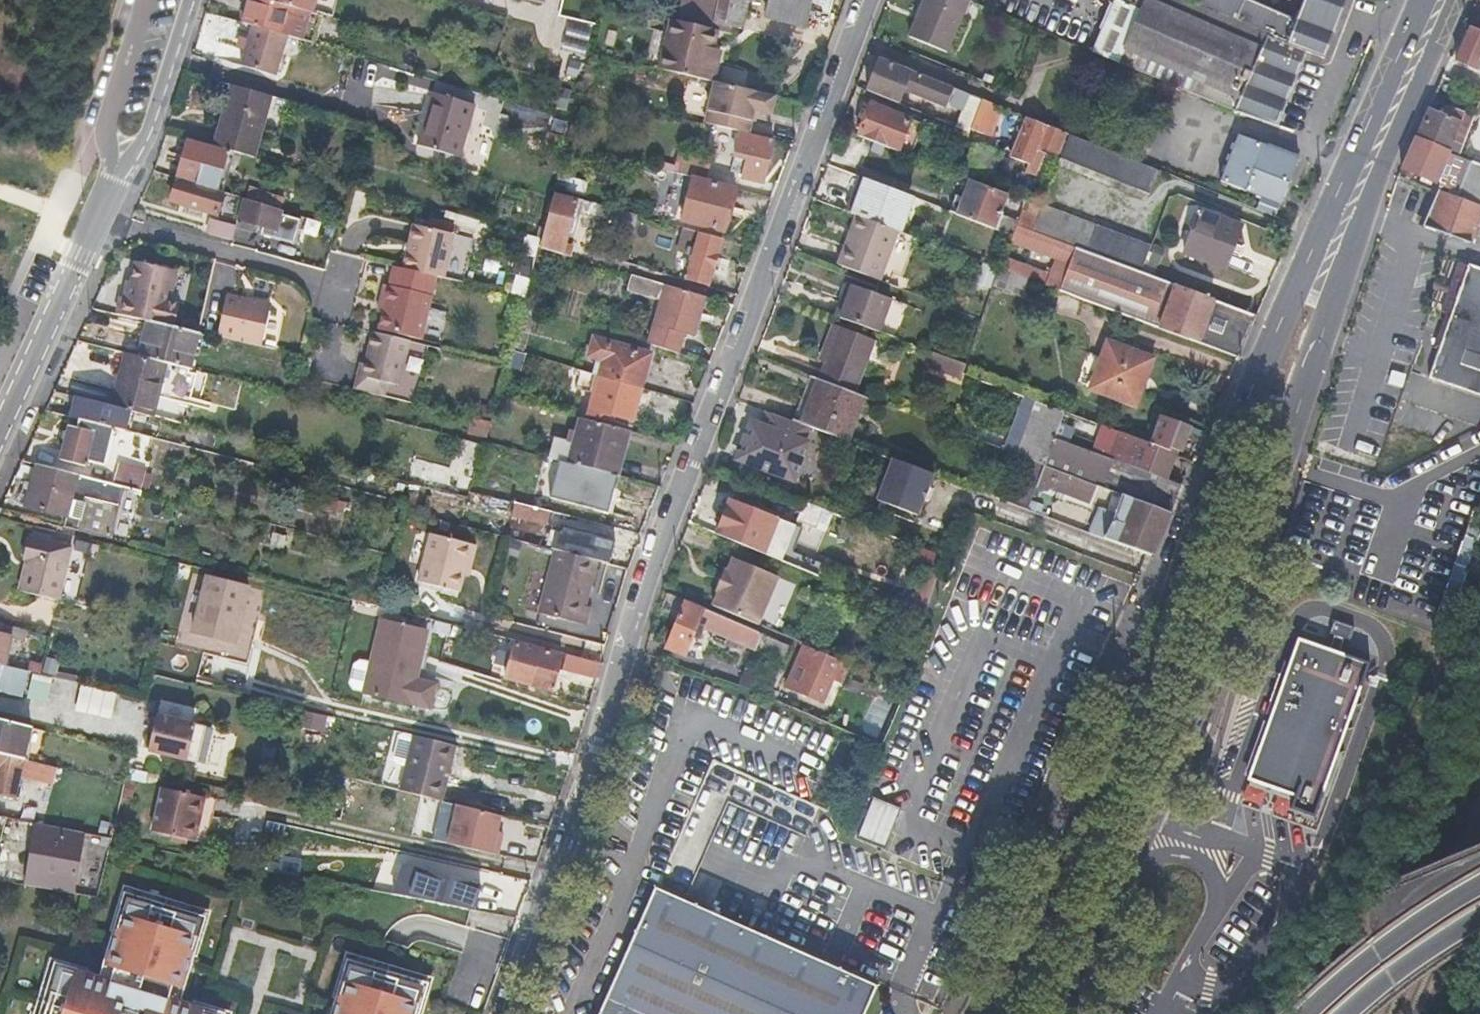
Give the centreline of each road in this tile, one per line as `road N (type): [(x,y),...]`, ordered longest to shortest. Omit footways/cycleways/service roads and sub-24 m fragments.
road 1 (secondary): [(1422,0),(1133,702),(988,1013)]
road 2 (secondary): [(1063,1013),(1188,725),(1342,272),(1457,0)]
road 3 (residential): [(506,1013),(569,849),(675,499),(868,0)]
road 4 (trunk): [(1479,887),(1366,961),(1306,1013)]
road 5 (tertiary): [(112,187),(149,128),(188,0)]
road 6 (tertiary): [(0,456),(78,278)]
road 7 (residential): [(146,0),(110,111),(112,187)]
road 8 (trunk): [(1348,1013),(1479,917)]

